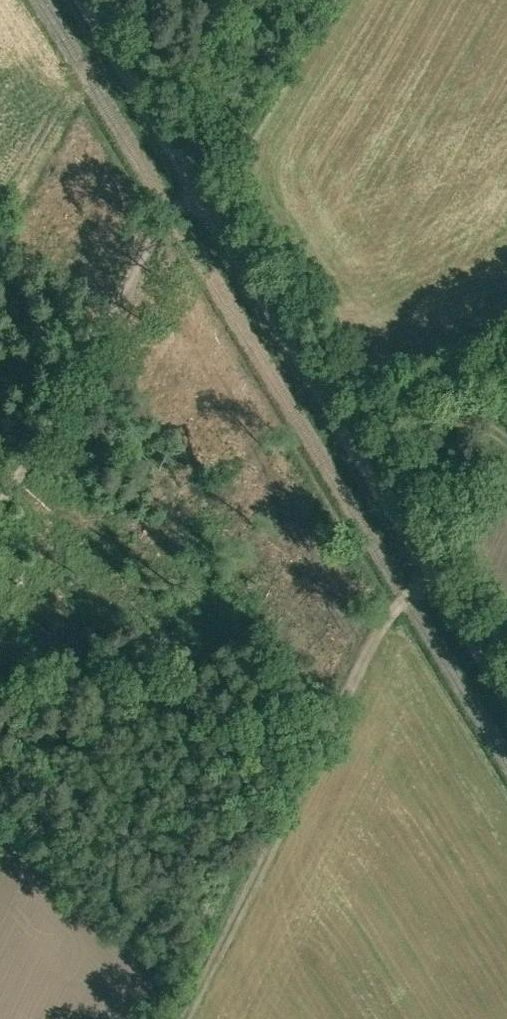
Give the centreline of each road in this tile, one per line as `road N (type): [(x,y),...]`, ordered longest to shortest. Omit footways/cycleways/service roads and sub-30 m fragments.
road 1 (track): [(506,704),(82,0)]
road 2 (track): [(429,573),(387,612),(162,1018)]
road 3 (track): [(354,453),(506,391)]

